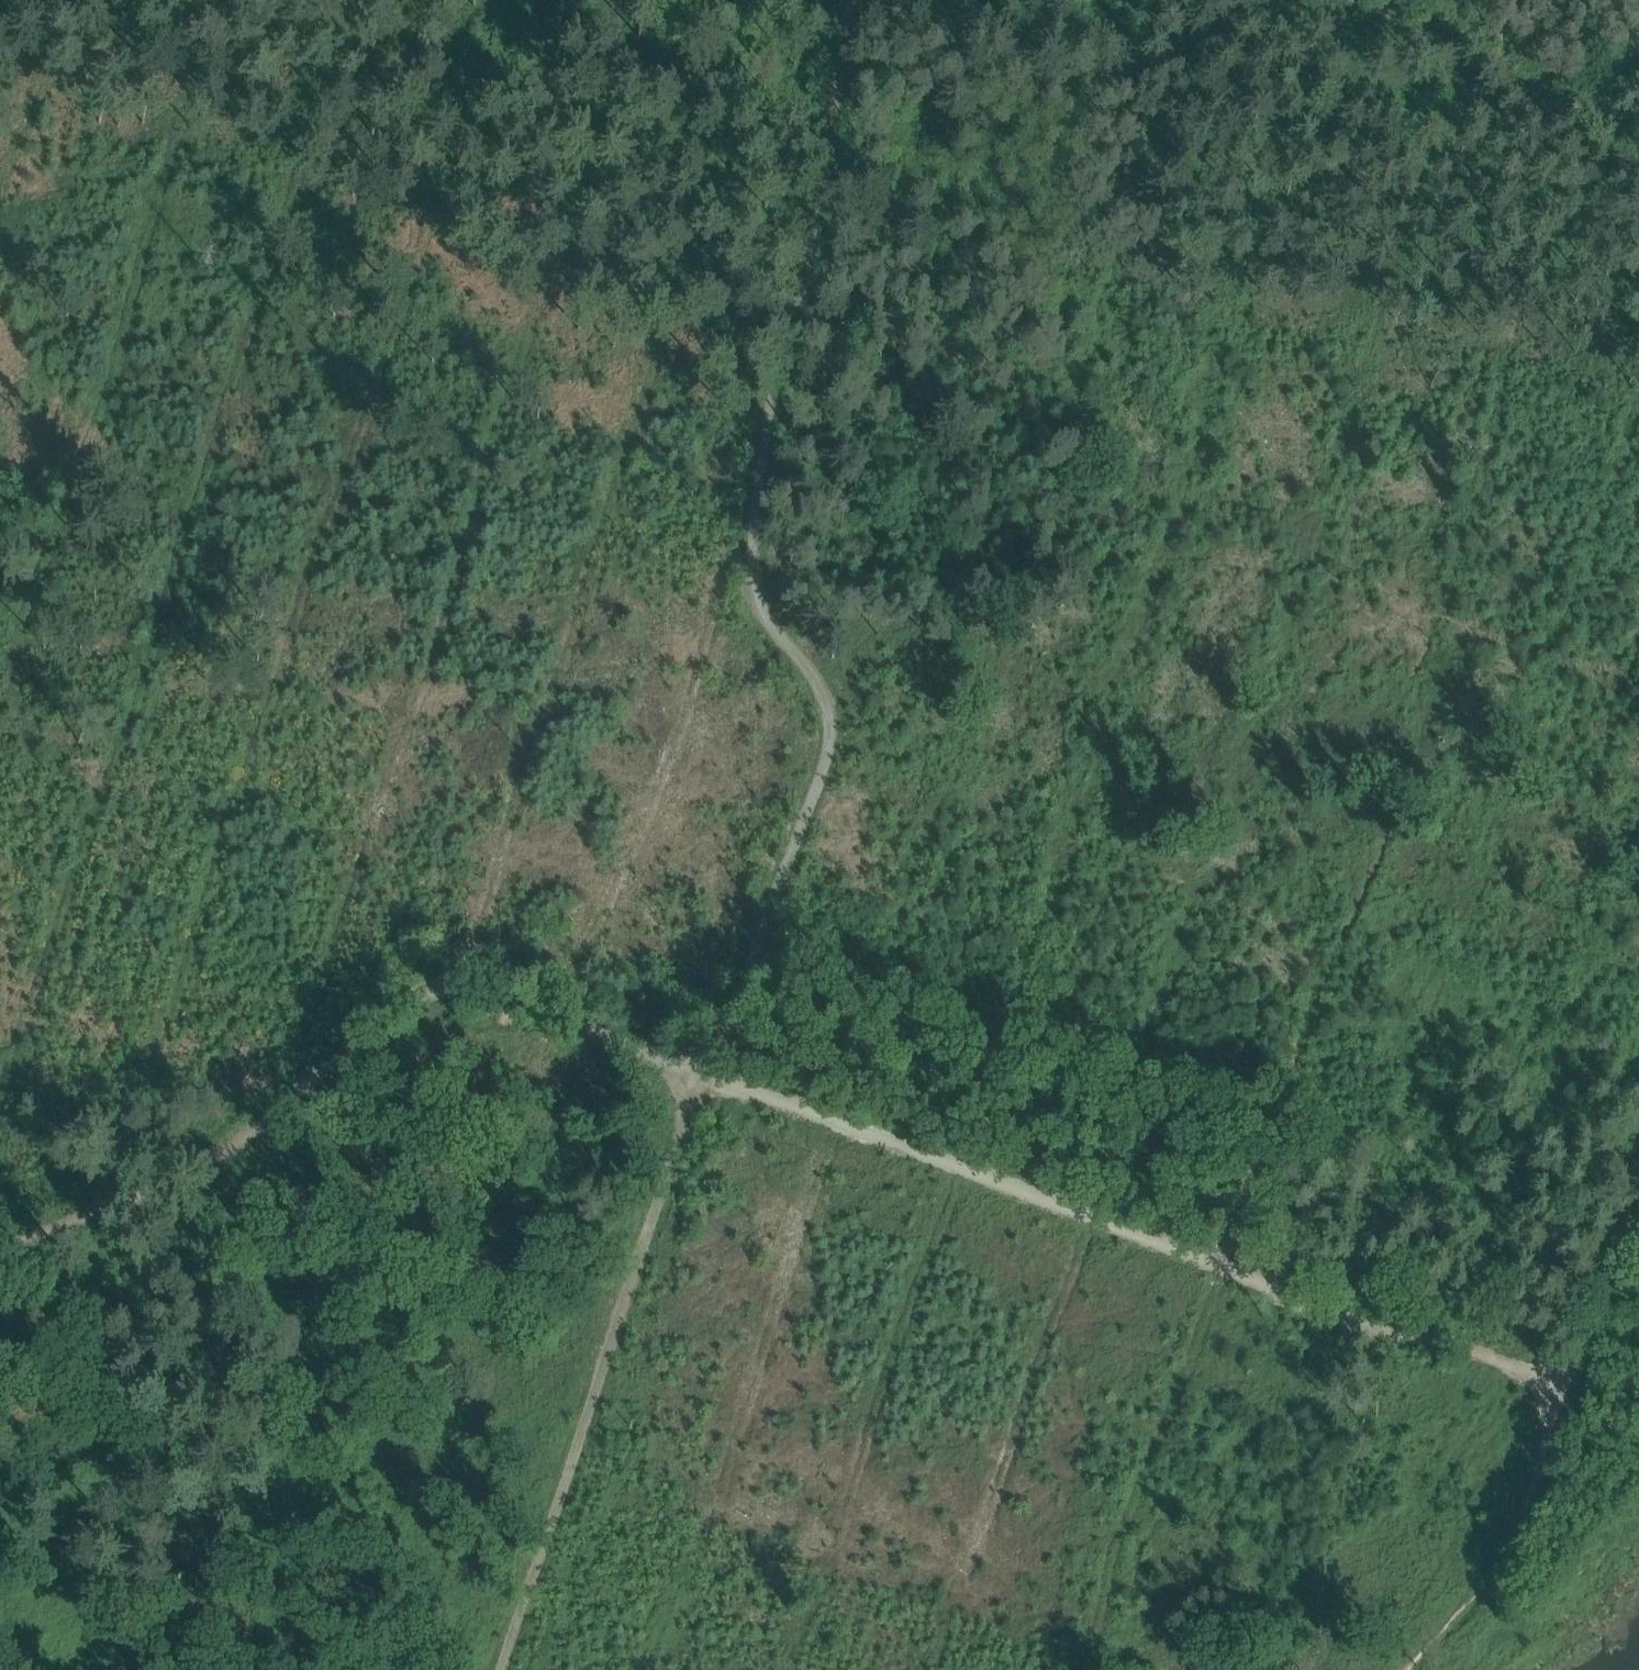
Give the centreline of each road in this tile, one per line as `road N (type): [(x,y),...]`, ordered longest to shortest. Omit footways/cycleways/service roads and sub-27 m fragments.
road 1 (track): [(1561,1390),(1523,1514),(1488,1576),(1410,1669)]
road 2 (track): [(1638,1175),(1561,1390)]

